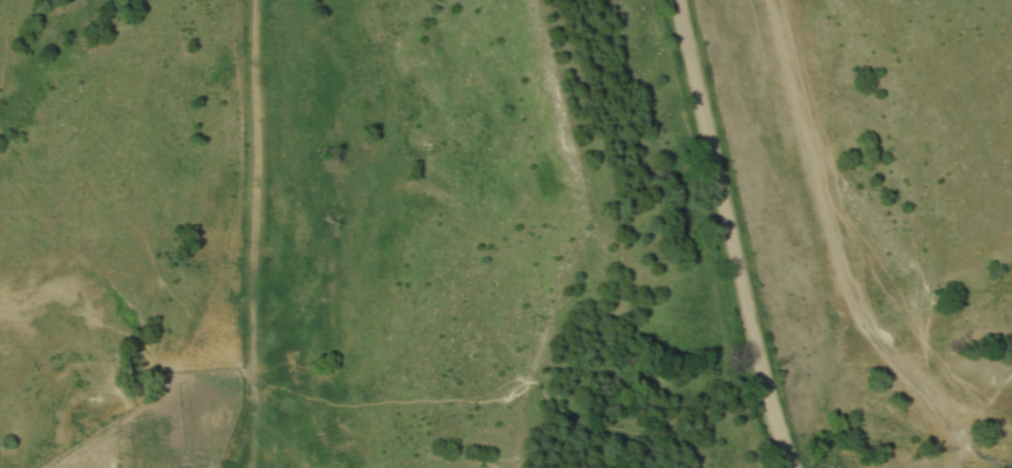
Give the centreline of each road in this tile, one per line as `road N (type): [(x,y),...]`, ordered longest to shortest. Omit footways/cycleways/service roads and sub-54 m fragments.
road 1 (residential): [(678,0),(777,422),(797,467)]

